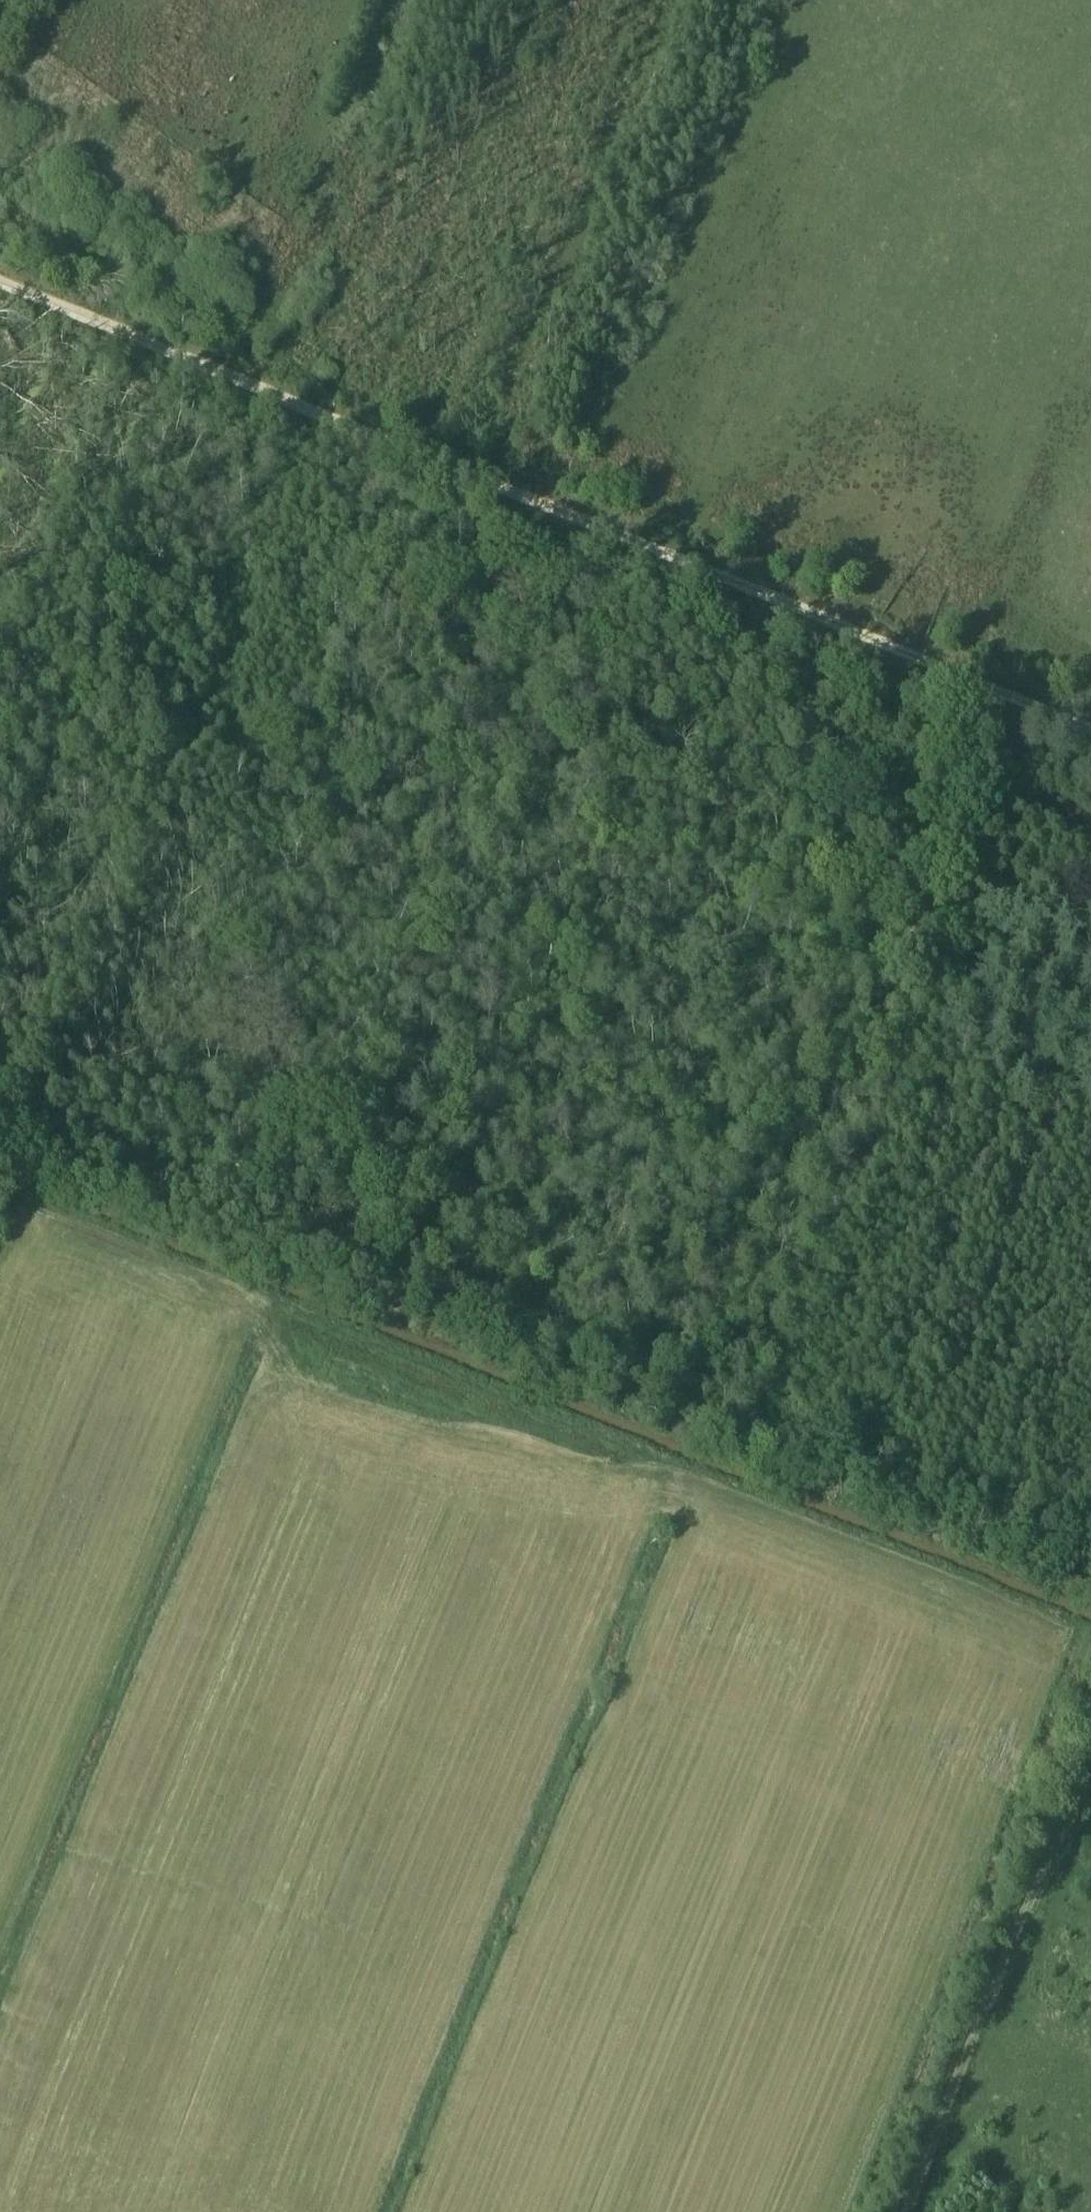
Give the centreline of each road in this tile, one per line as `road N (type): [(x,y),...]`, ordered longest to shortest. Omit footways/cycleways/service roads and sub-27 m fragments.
road 1 (track): [(0,283),(1090,729)]

